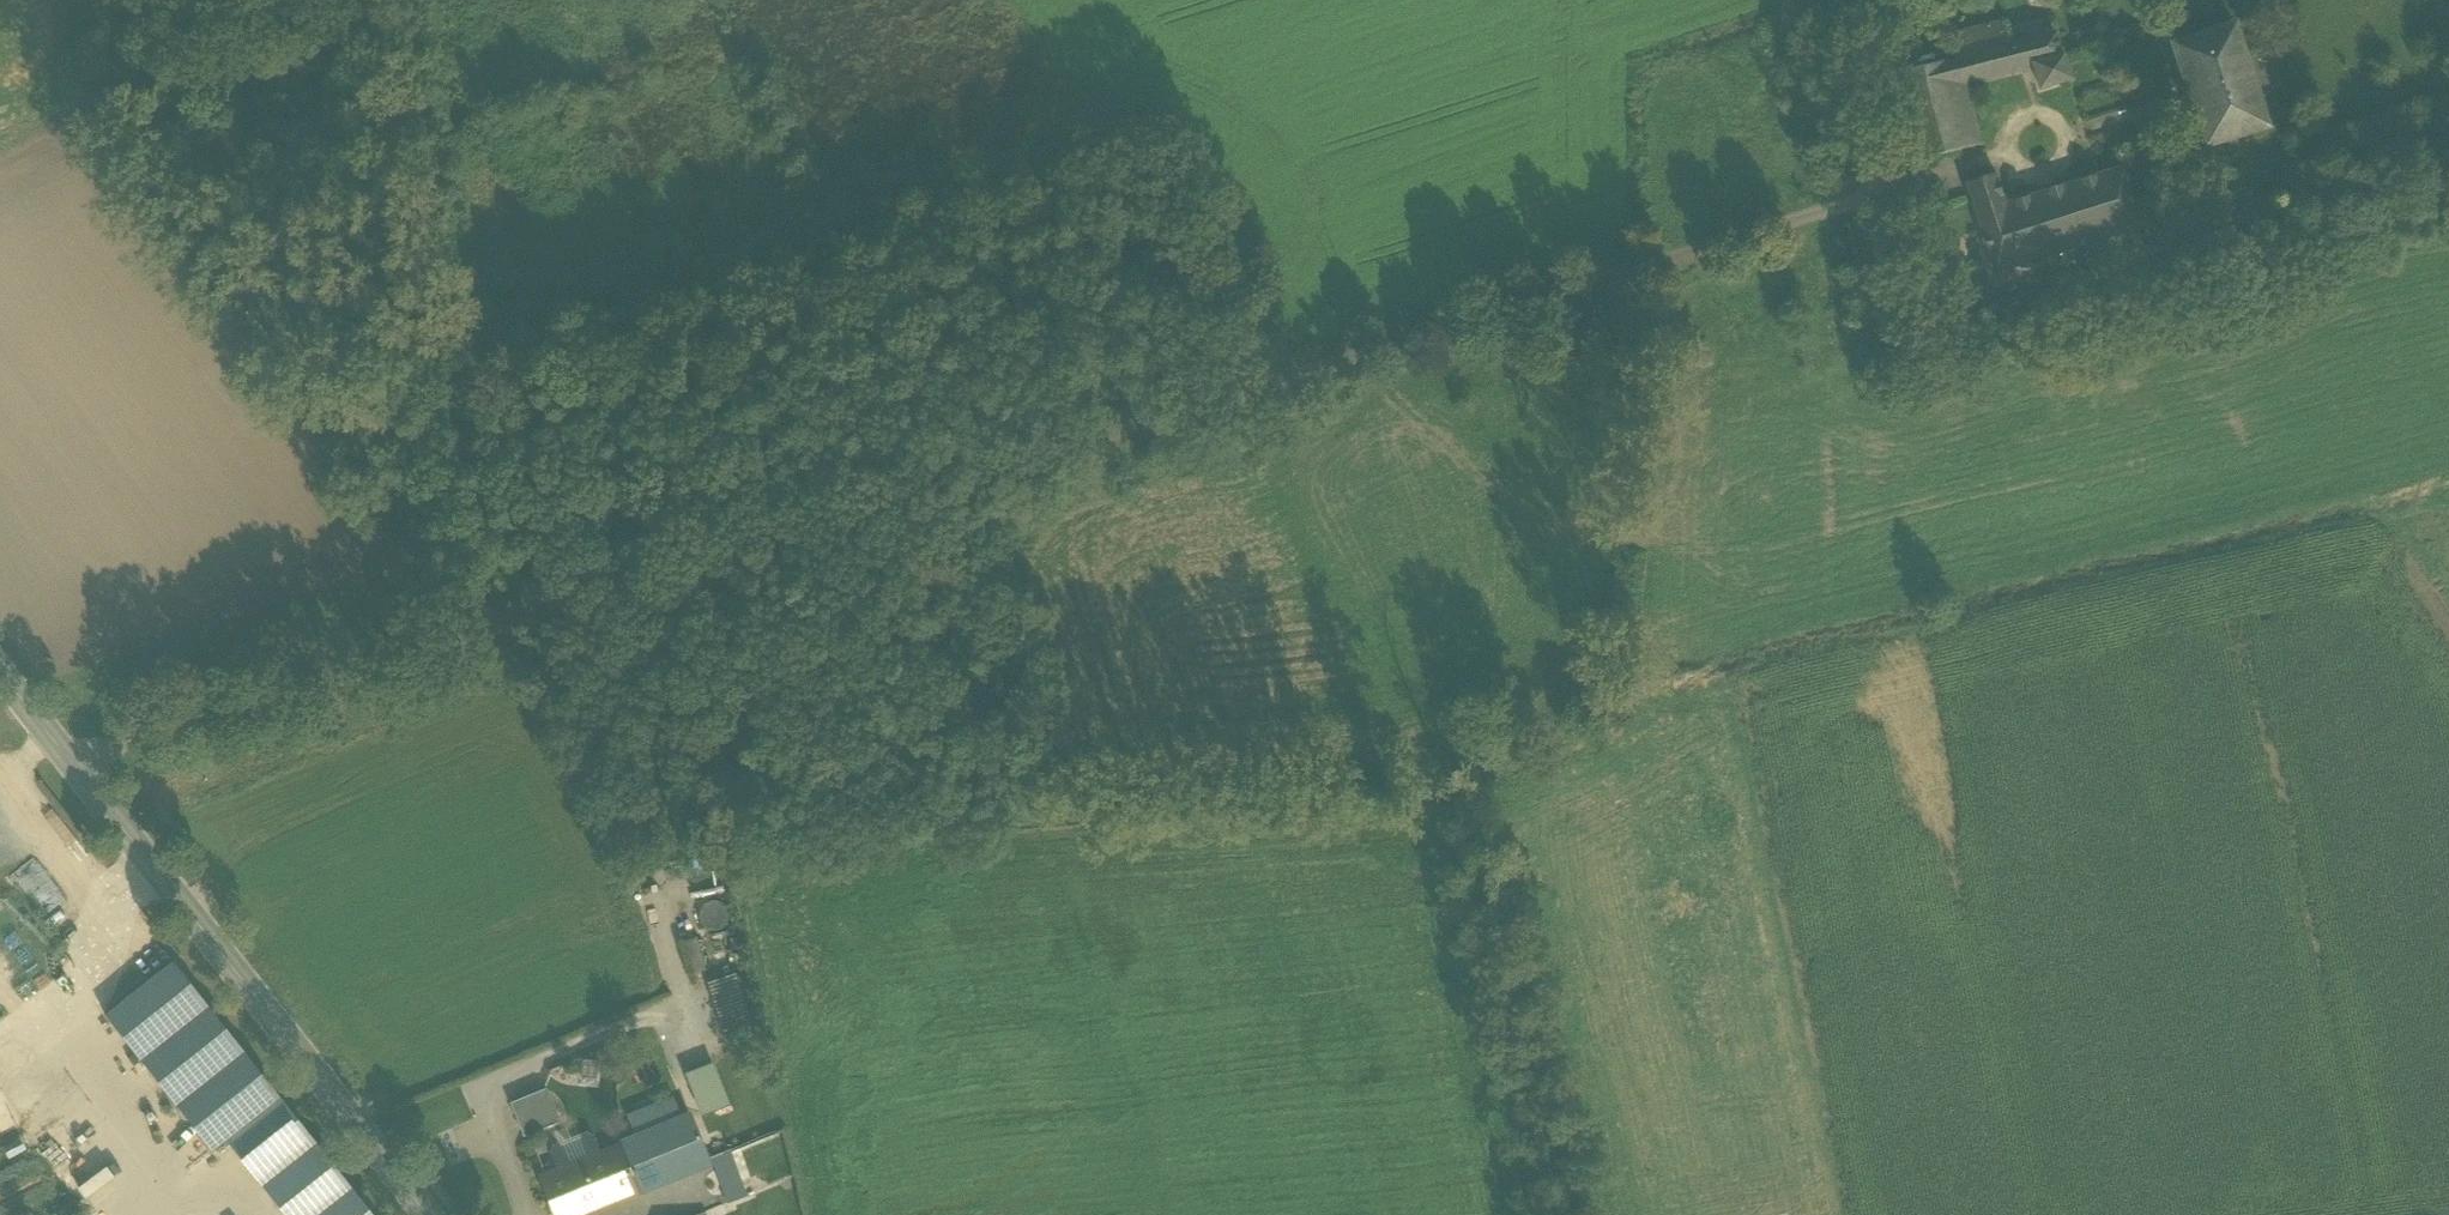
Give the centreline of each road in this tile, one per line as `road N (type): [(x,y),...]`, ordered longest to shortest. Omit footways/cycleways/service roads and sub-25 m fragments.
road 1 (tertiary): [(427,1214),(0,673)]

